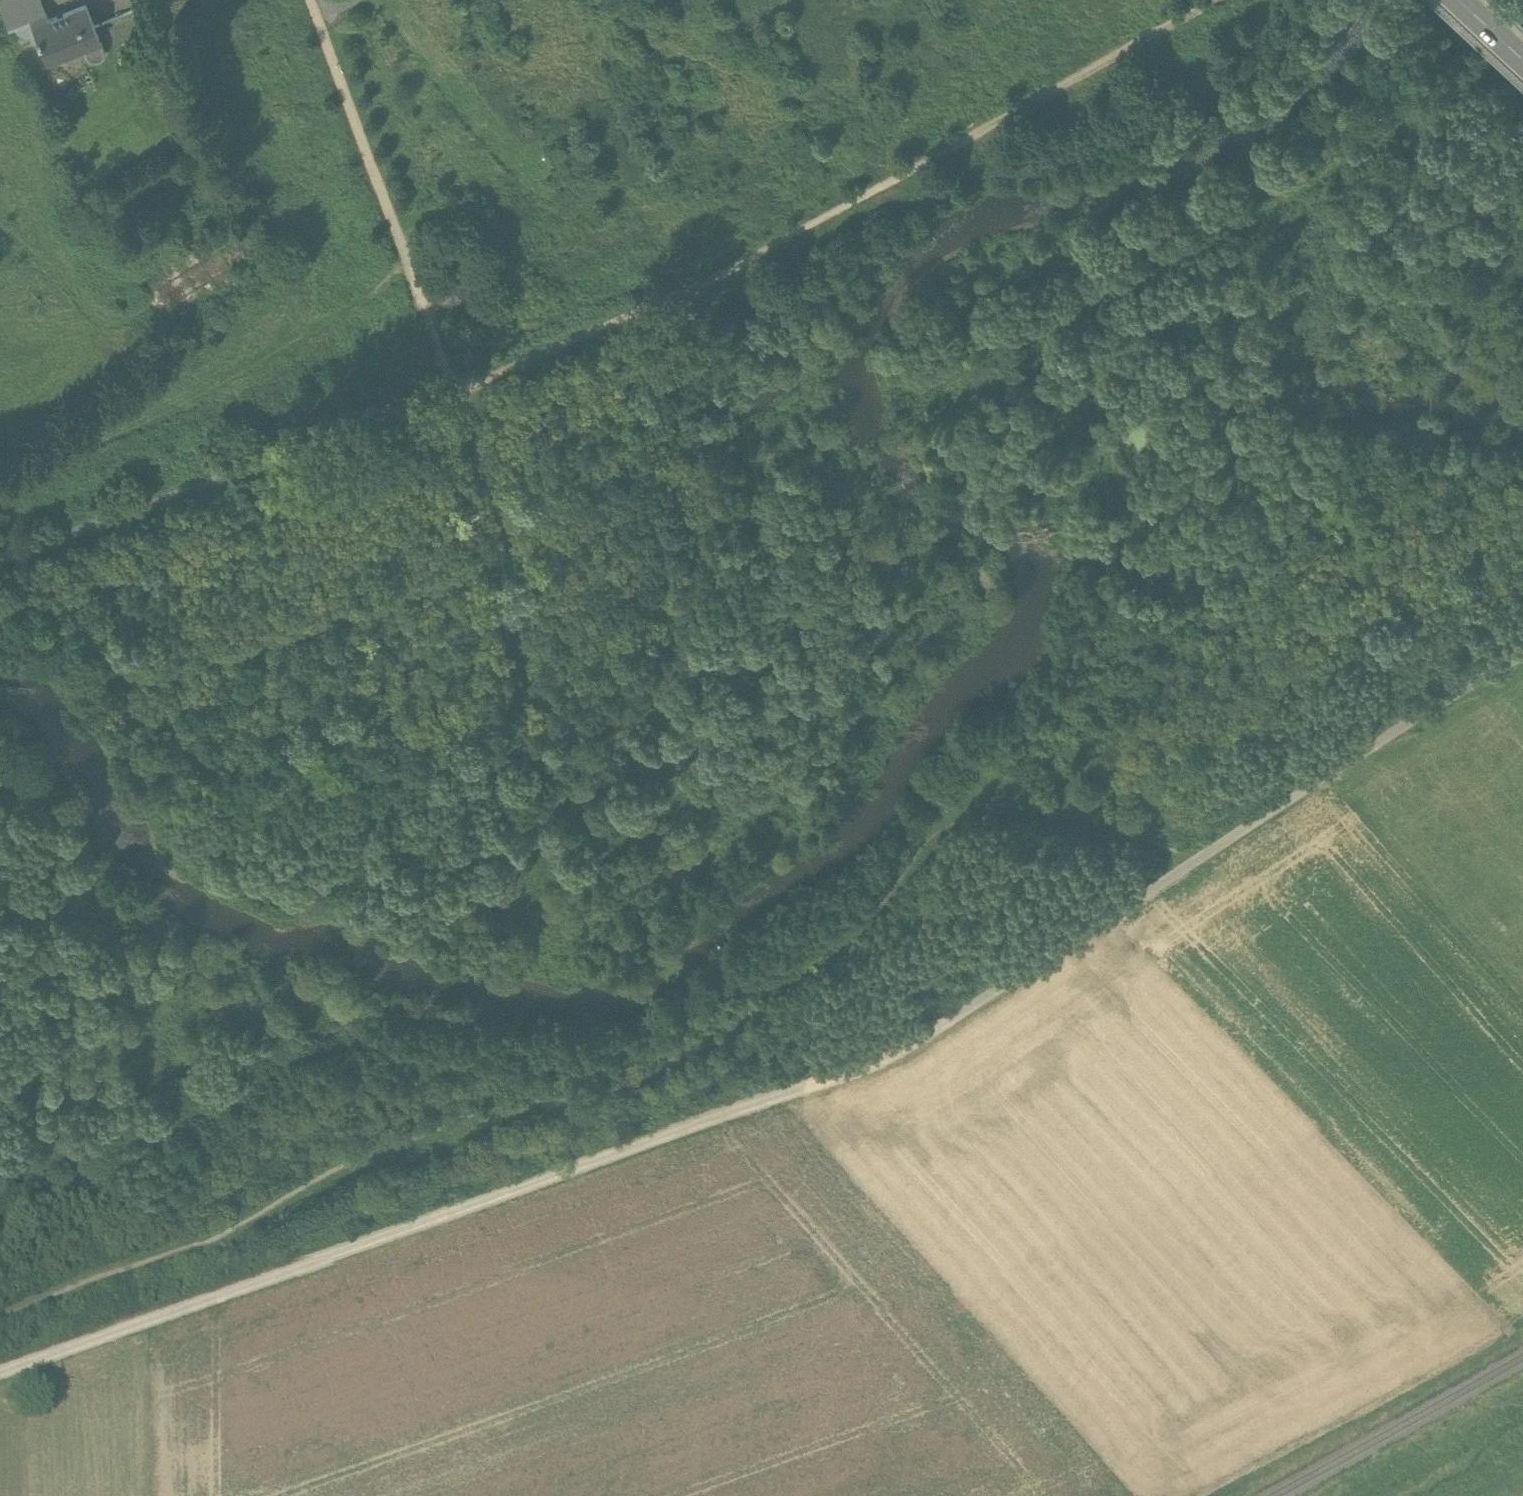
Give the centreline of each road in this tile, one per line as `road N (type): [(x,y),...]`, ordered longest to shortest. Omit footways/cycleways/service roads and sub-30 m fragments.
road 1 (track): [(0,1371),(870,1069),(1201,860)]
road 2 (track): [(311,0),(459,393)]
road 3 (track): [(1201,860),(1522,658)]

